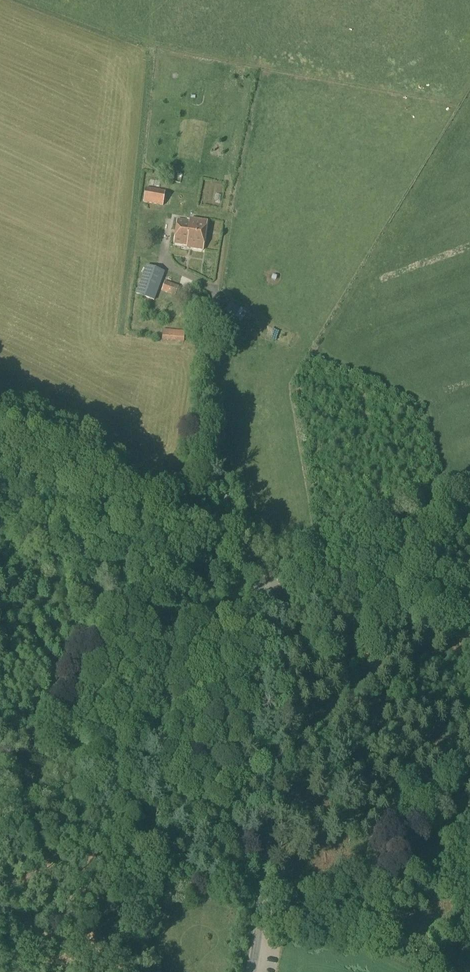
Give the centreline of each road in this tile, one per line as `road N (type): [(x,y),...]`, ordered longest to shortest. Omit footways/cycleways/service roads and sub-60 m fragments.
road 1 (tertiary): [(249,971),(264,871),(272,634),(261,584)]
road 2 (tertiary): [(261,584),(210,535),(0,421)]
road 3 (unclassified): [(261,584),(469,509)]
road 4 (track): [(448,971),(379,935),(258,916)]

